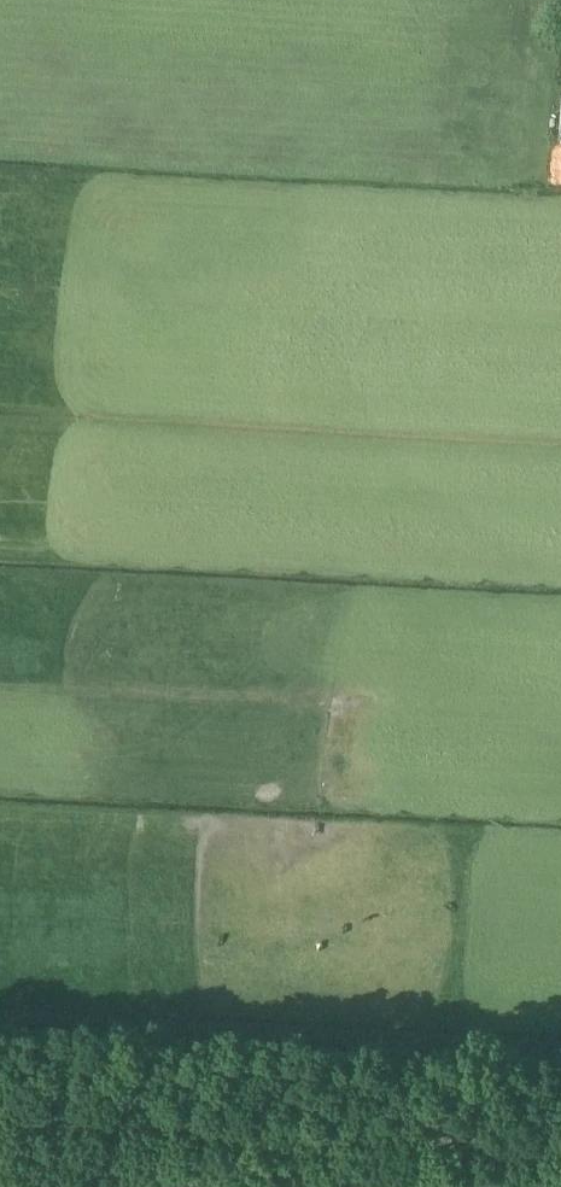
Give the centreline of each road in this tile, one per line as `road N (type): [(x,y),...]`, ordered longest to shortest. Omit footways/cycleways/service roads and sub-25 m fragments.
road 1 (unclassified): [(0,1104),(560,1135)]

